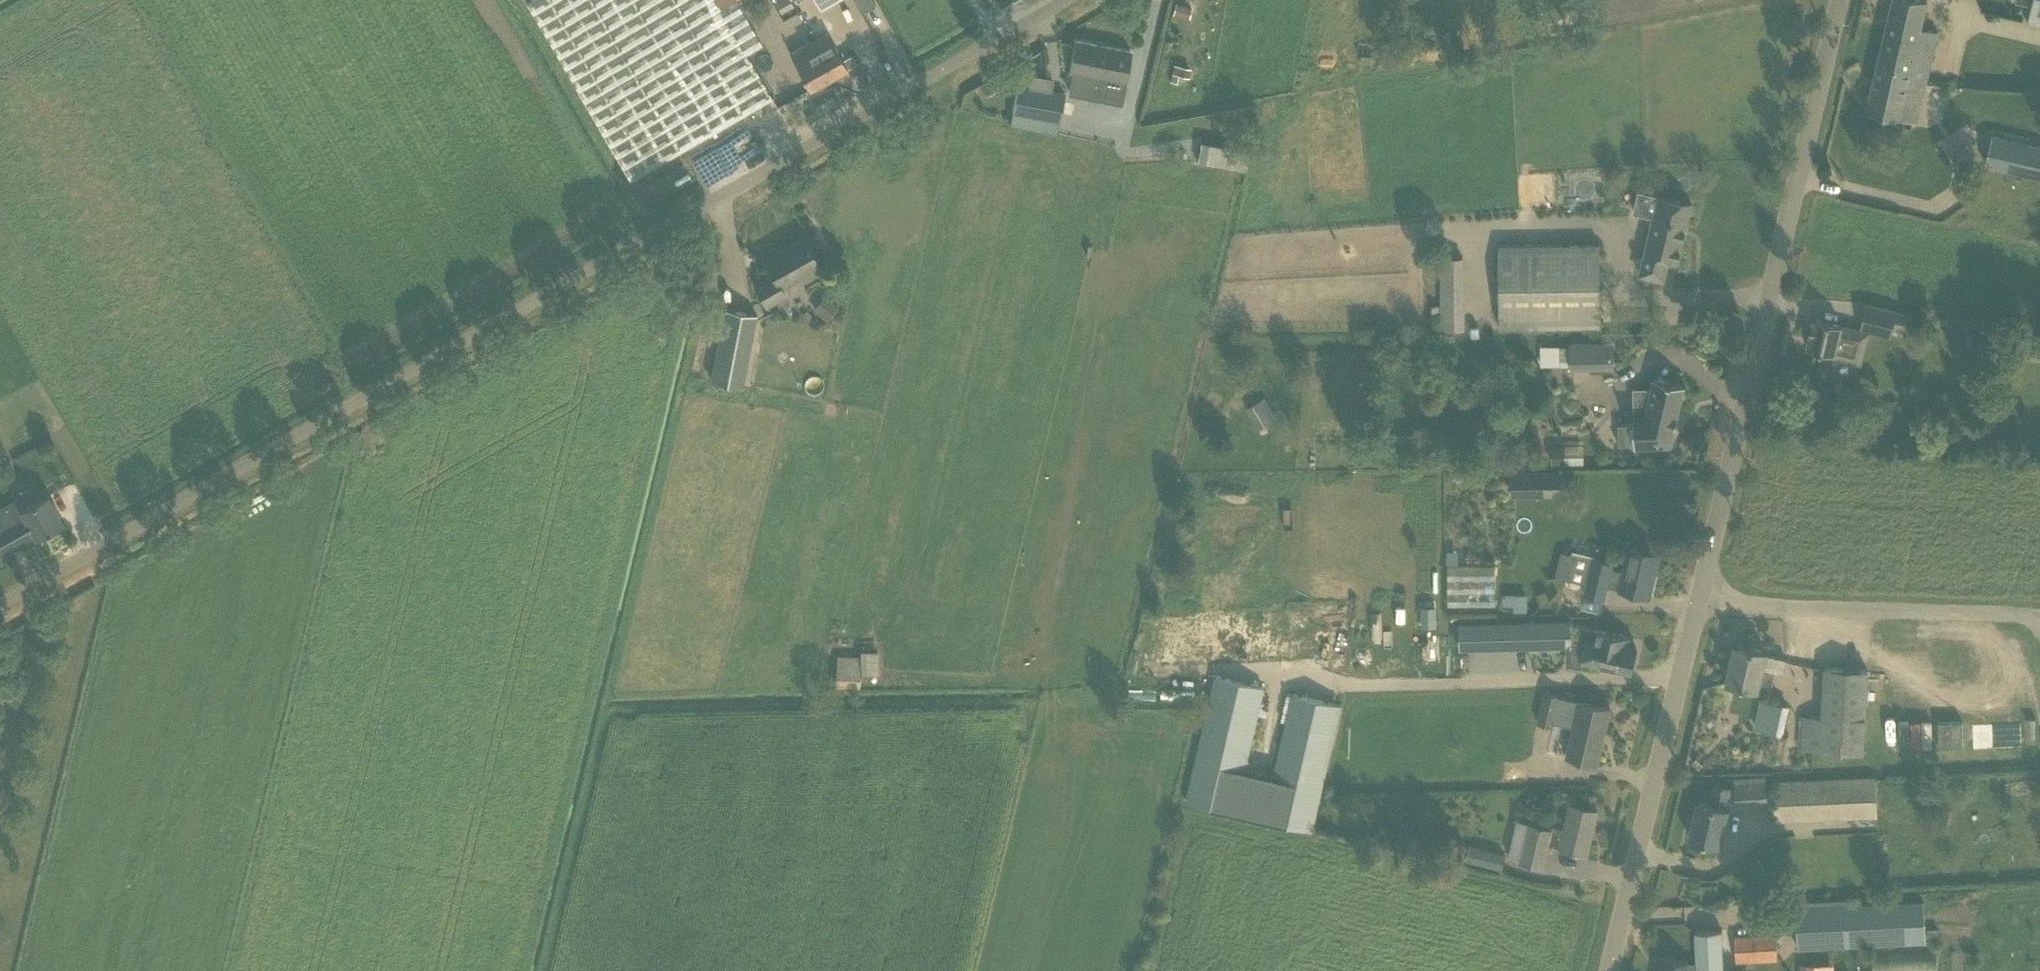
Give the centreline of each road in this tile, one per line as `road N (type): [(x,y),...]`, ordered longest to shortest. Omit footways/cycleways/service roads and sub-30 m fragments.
road 1 (unclassified): [(0,606),(1064,0)]
road 2 (unclassified): [(1697,606),(1840,0)]
road 3 (unclassified): [(1609,970),(1697,606)]
road 4 (unclassified): [(2039,624),(1697,606)]

